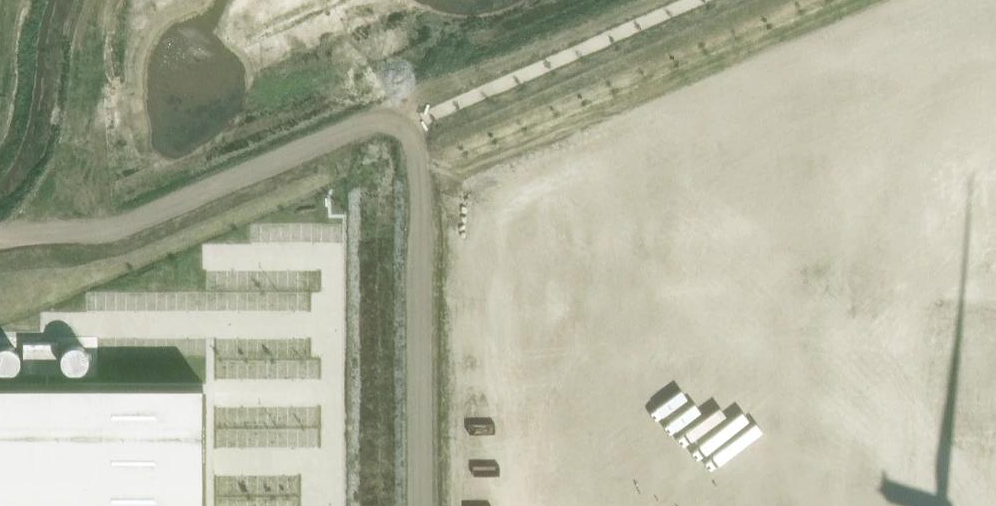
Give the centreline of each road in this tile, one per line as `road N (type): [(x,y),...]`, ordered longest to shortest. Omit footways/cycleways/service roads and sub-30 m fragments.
road 1 (track): [(0,237),(117,228),(370,120),(393,119),(408,130),(423,174),(420,505)]
road 2 (track): [(408,130),(705,0)]

